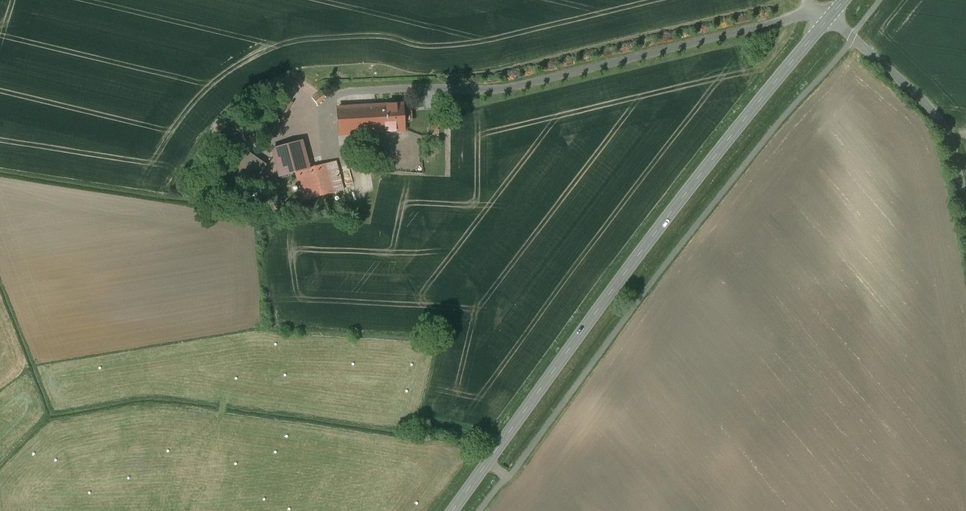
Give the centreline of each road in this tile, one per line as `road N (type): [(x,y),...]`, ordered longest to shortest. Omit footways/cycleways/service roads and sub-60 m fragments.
road 1 (tertiary): [(452,510),(658,230),(828,19)]
road 2 (unclassified): [(828,19),(941,122),(965,210)]

